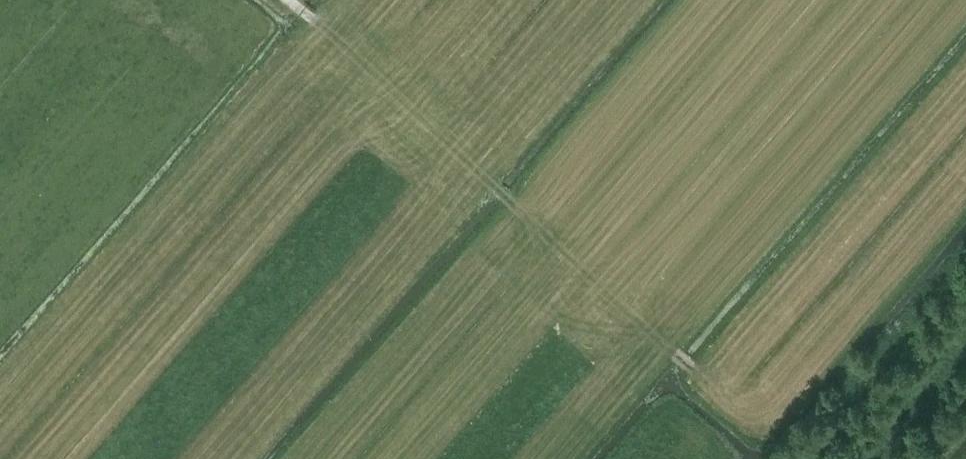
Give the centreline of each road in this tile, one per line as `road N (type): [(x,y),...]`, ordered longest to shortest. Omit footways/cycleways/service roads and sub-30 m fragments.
road 1 (track): [(308,0),(525,199)]

